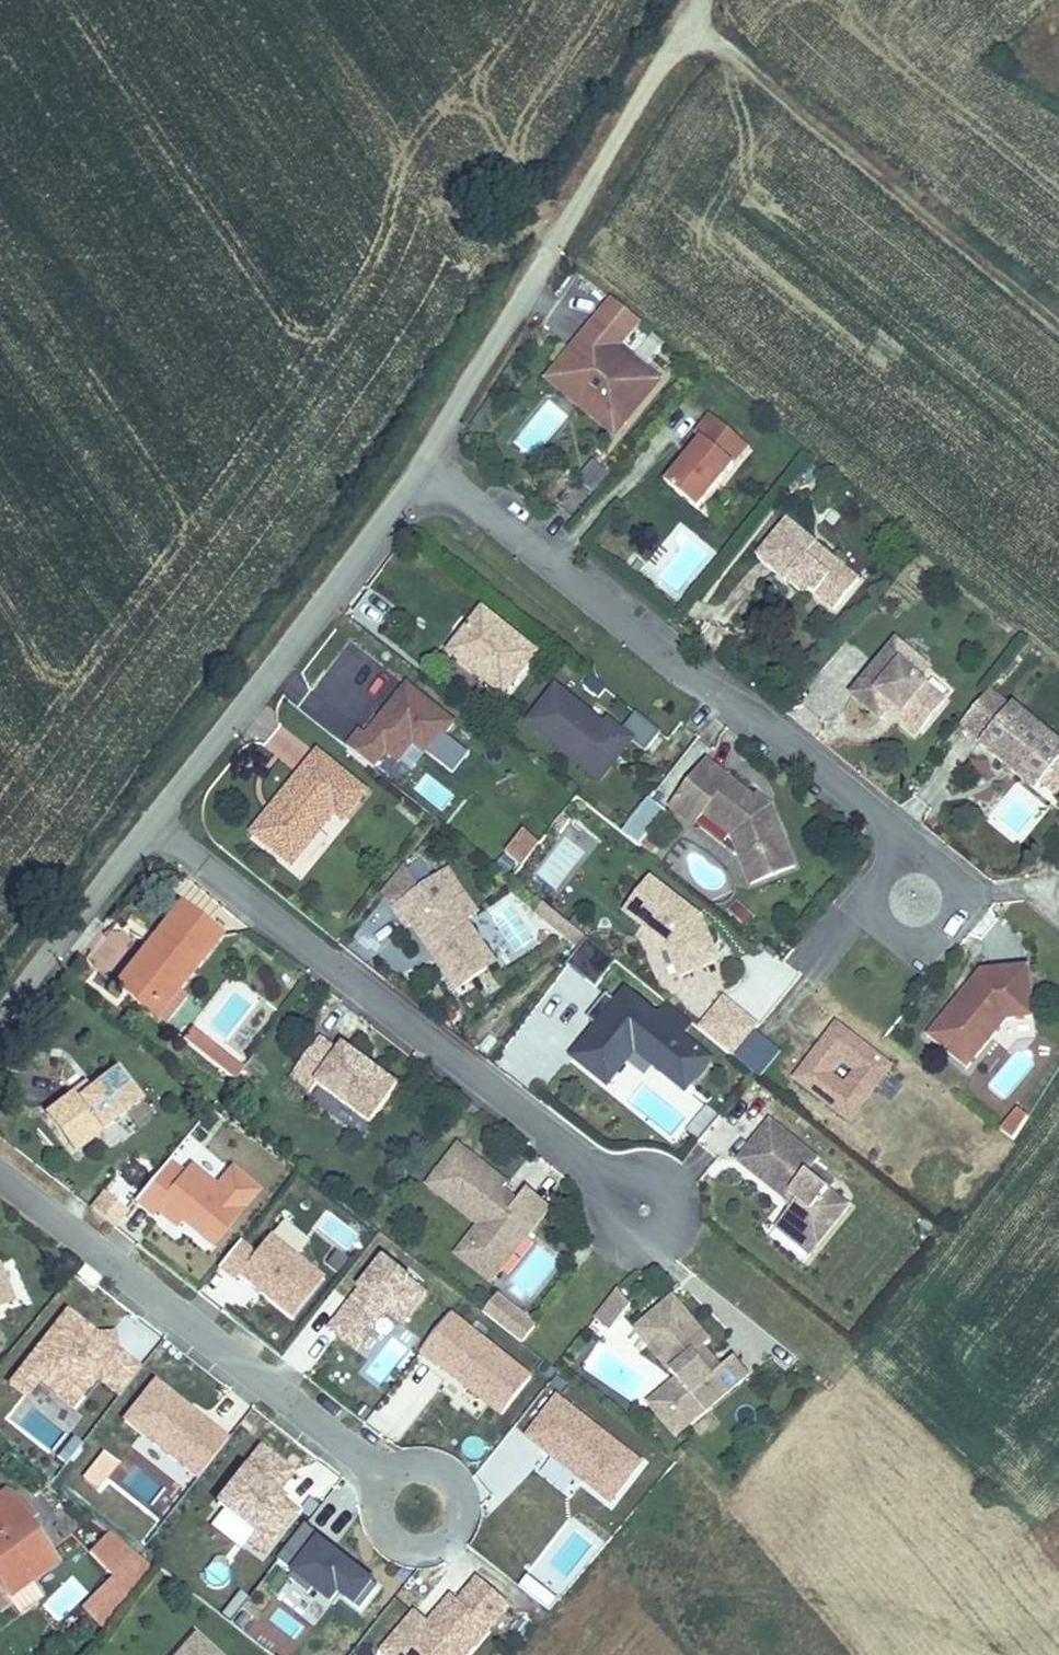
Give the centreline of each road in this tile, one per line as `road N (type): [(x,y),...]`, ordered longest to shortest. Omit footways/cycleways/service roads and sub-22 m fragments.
road 1 (residential): [(916,900),(876,810),(419,471)]
road 2 (residential): [(646,1212),(147,830)]
road 3 (residential): [(419,471),(677,41)]
road 4 (residential): [(0,1173),(390,1482)]
road 5 (residential): [(147,830),(419,471)]
road 6 (residential): [(0,1015),(147,830)]
road 7 (residential): [(390,1482),(379,1507),(387,1533),(424,1549),(448,1536)]
road 8 (residential): [(448,1536),(459,1511),(451,1485),(428,1470),(390,1482)]

